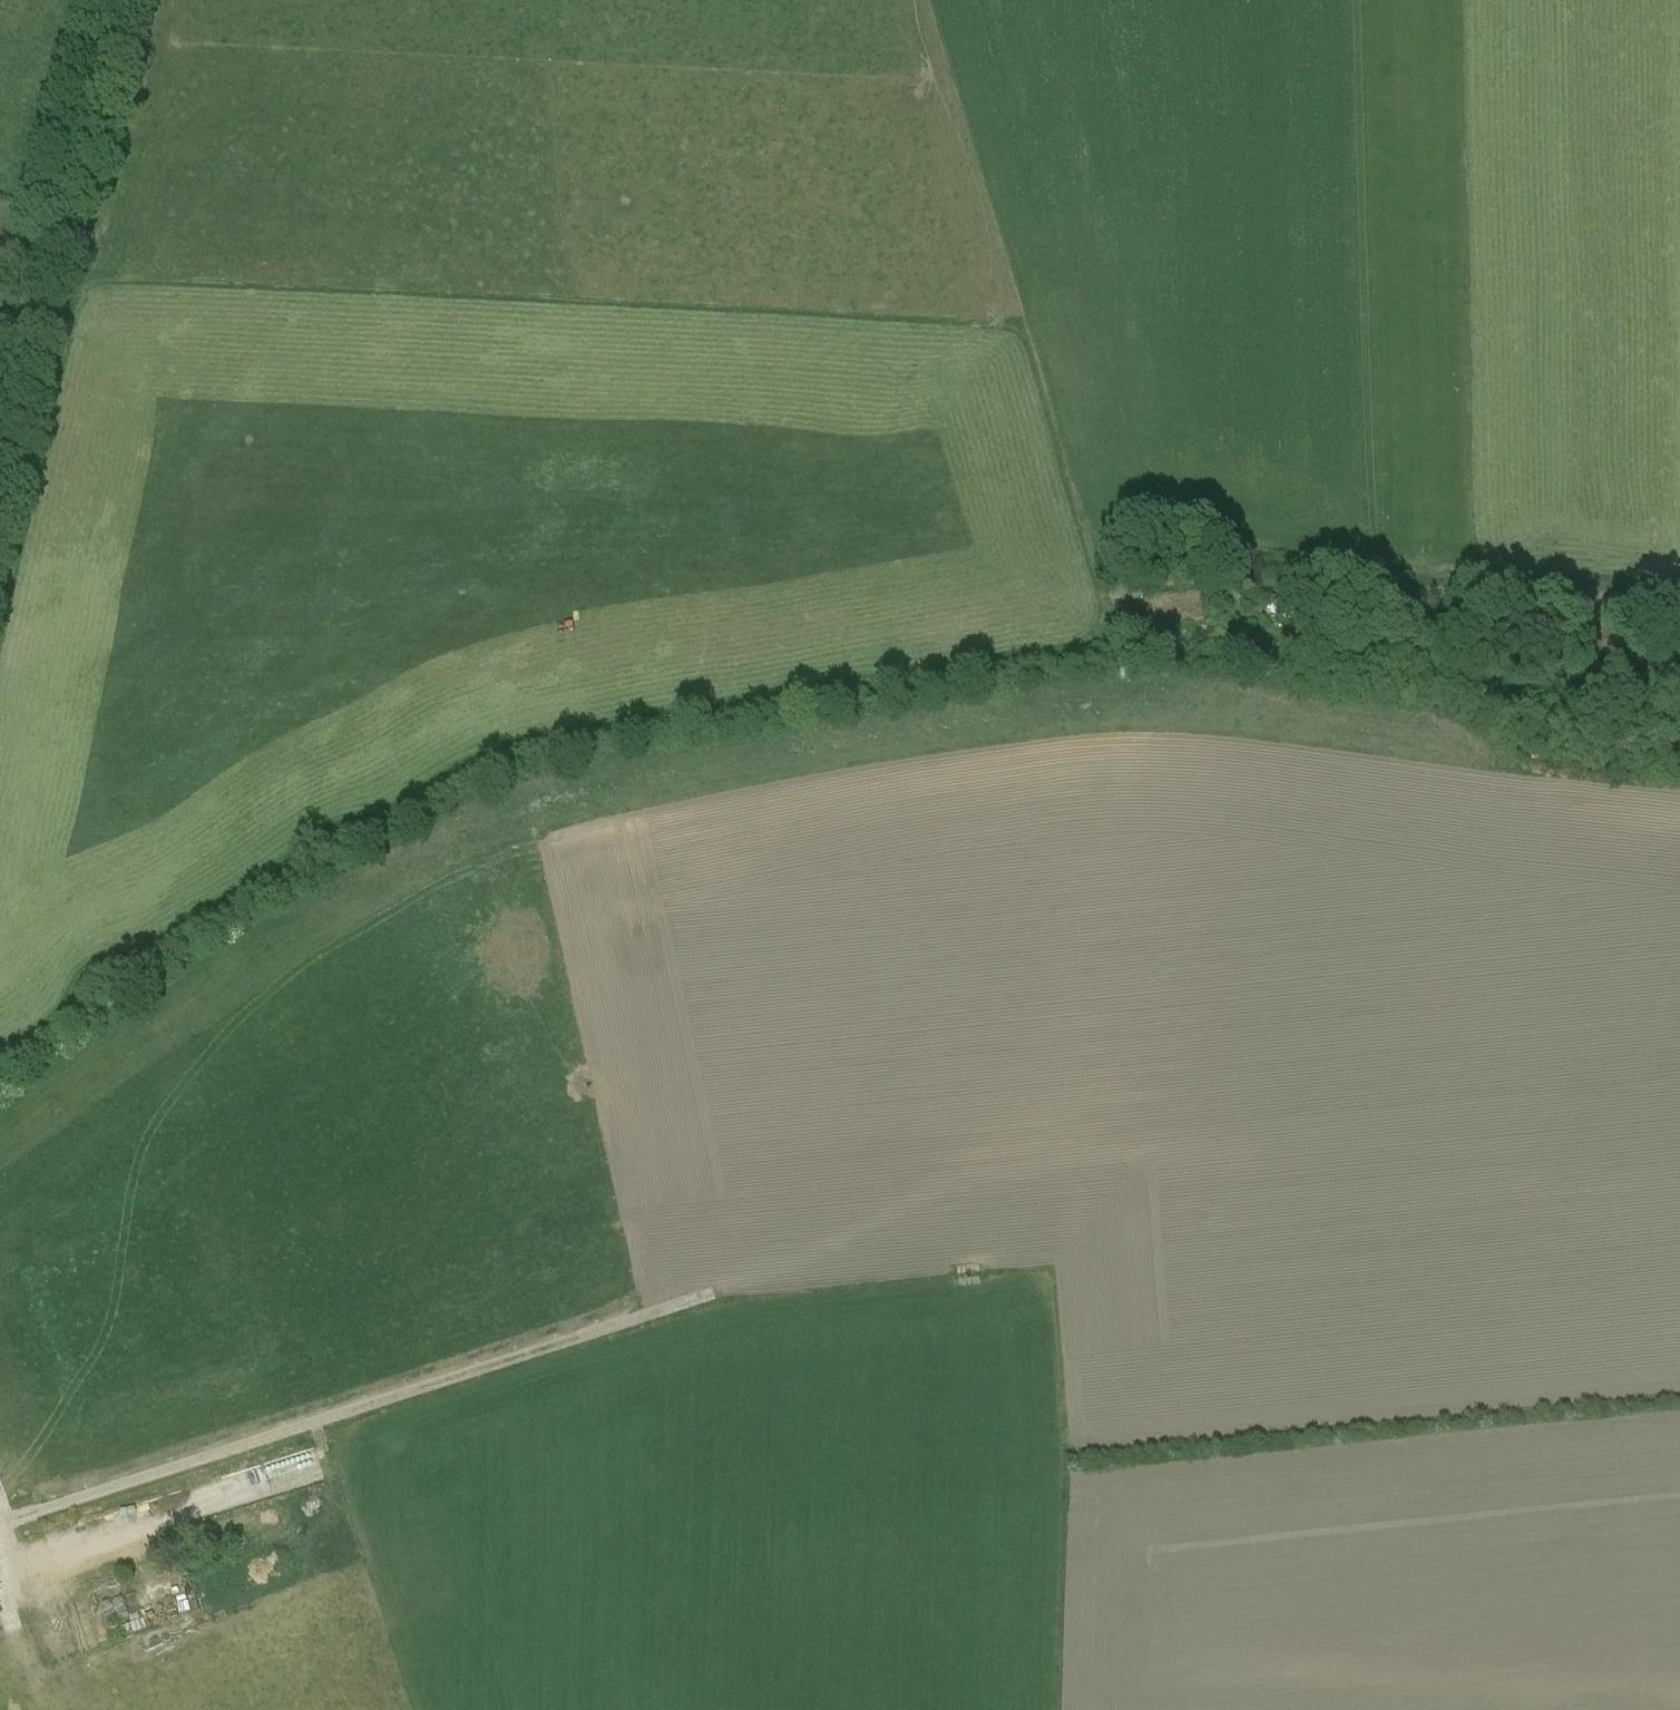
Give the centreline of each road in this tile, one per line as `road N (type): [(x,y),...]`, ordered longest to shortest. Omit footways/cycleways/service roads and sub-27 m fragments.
road 1 (track): [(714,1293),(0,1521)]
road 2 (unclassified): [(0,363),(98,0)]

